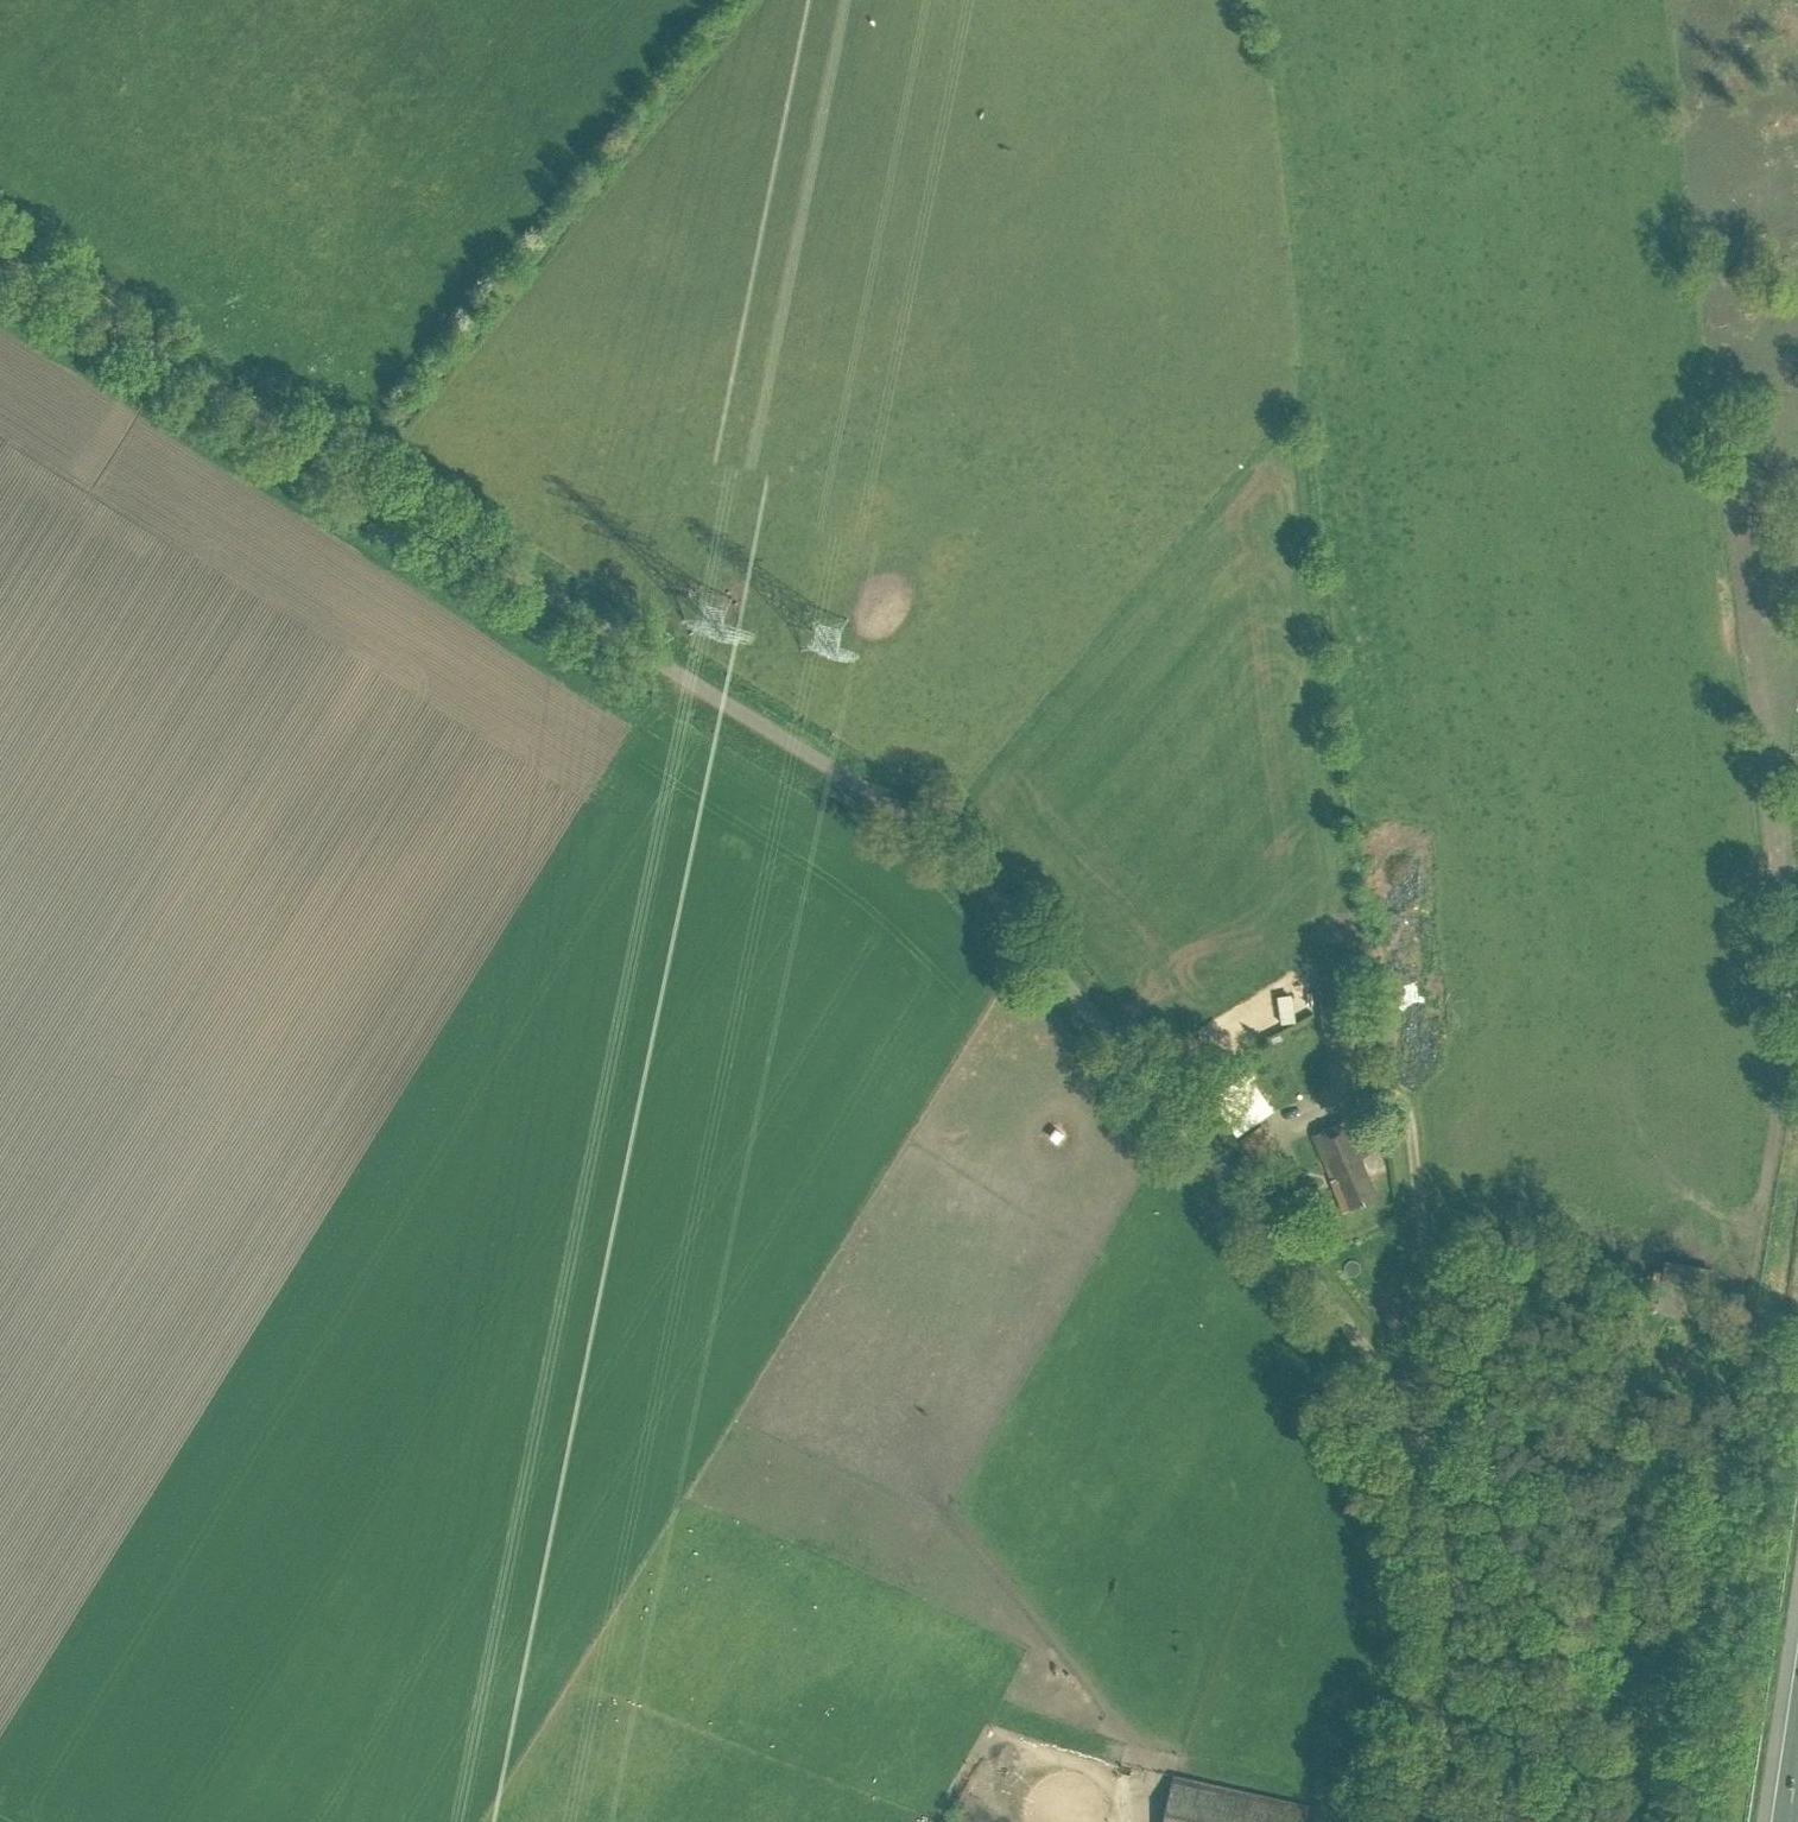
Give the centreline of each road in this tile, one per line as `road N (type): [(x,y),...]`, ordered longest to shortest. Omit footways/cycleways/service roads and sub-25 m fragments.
road 1 (unclassified): [(1426,1821),(1468,1601),(1464,1541),(1438,1463),(1381,1372),(992,891),(946,843),(895,807),(0,252)]
road 2 (track): [(1624,1821),(1672,1694),(1698,1593),(1739,1358)]
road 3 (track): [(1459,1670),(1654,1729)]

